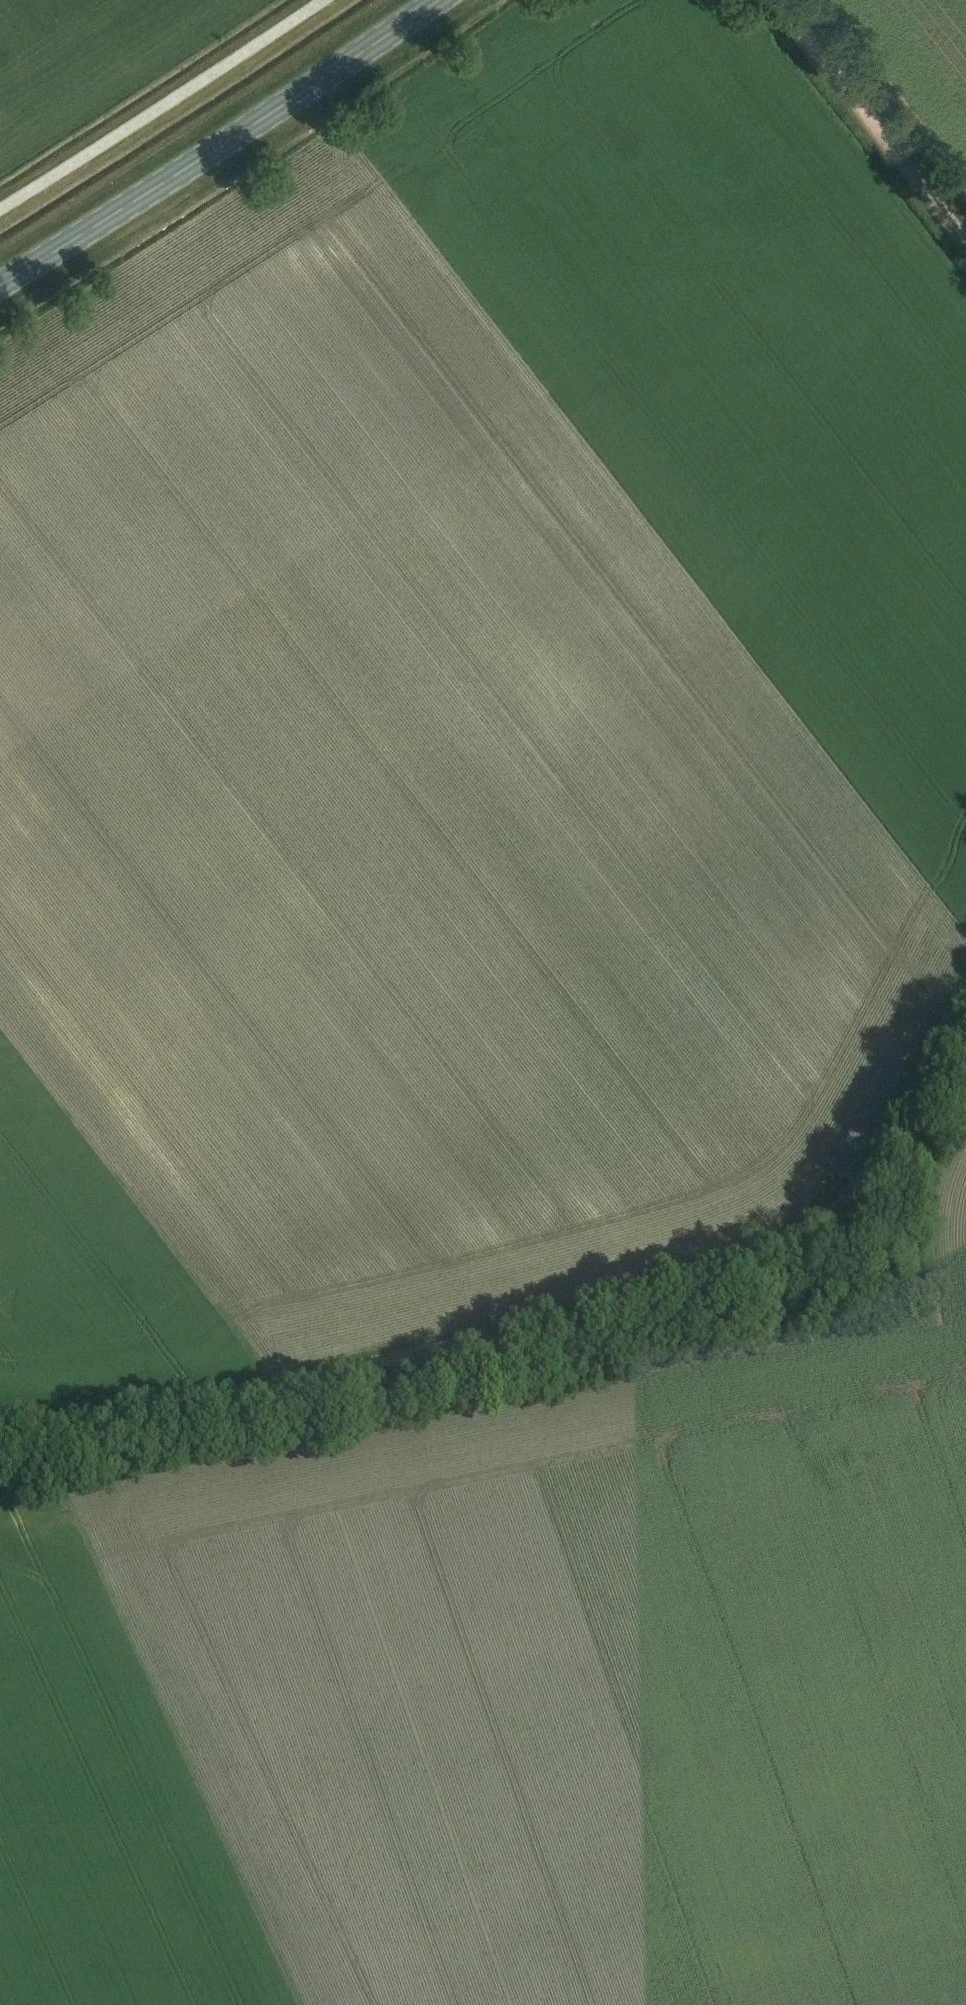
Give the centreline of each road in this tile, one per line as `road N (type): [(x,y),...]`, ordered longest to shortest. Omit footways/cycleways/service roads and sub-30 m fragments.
road 1 (track): [(0,1429),(339,1383),(768,1272),(832,1244),(965,997)]
road 2 (primary): [(0,285),(438,0)]
road 3 (track): [(773,0),(965,245)]

